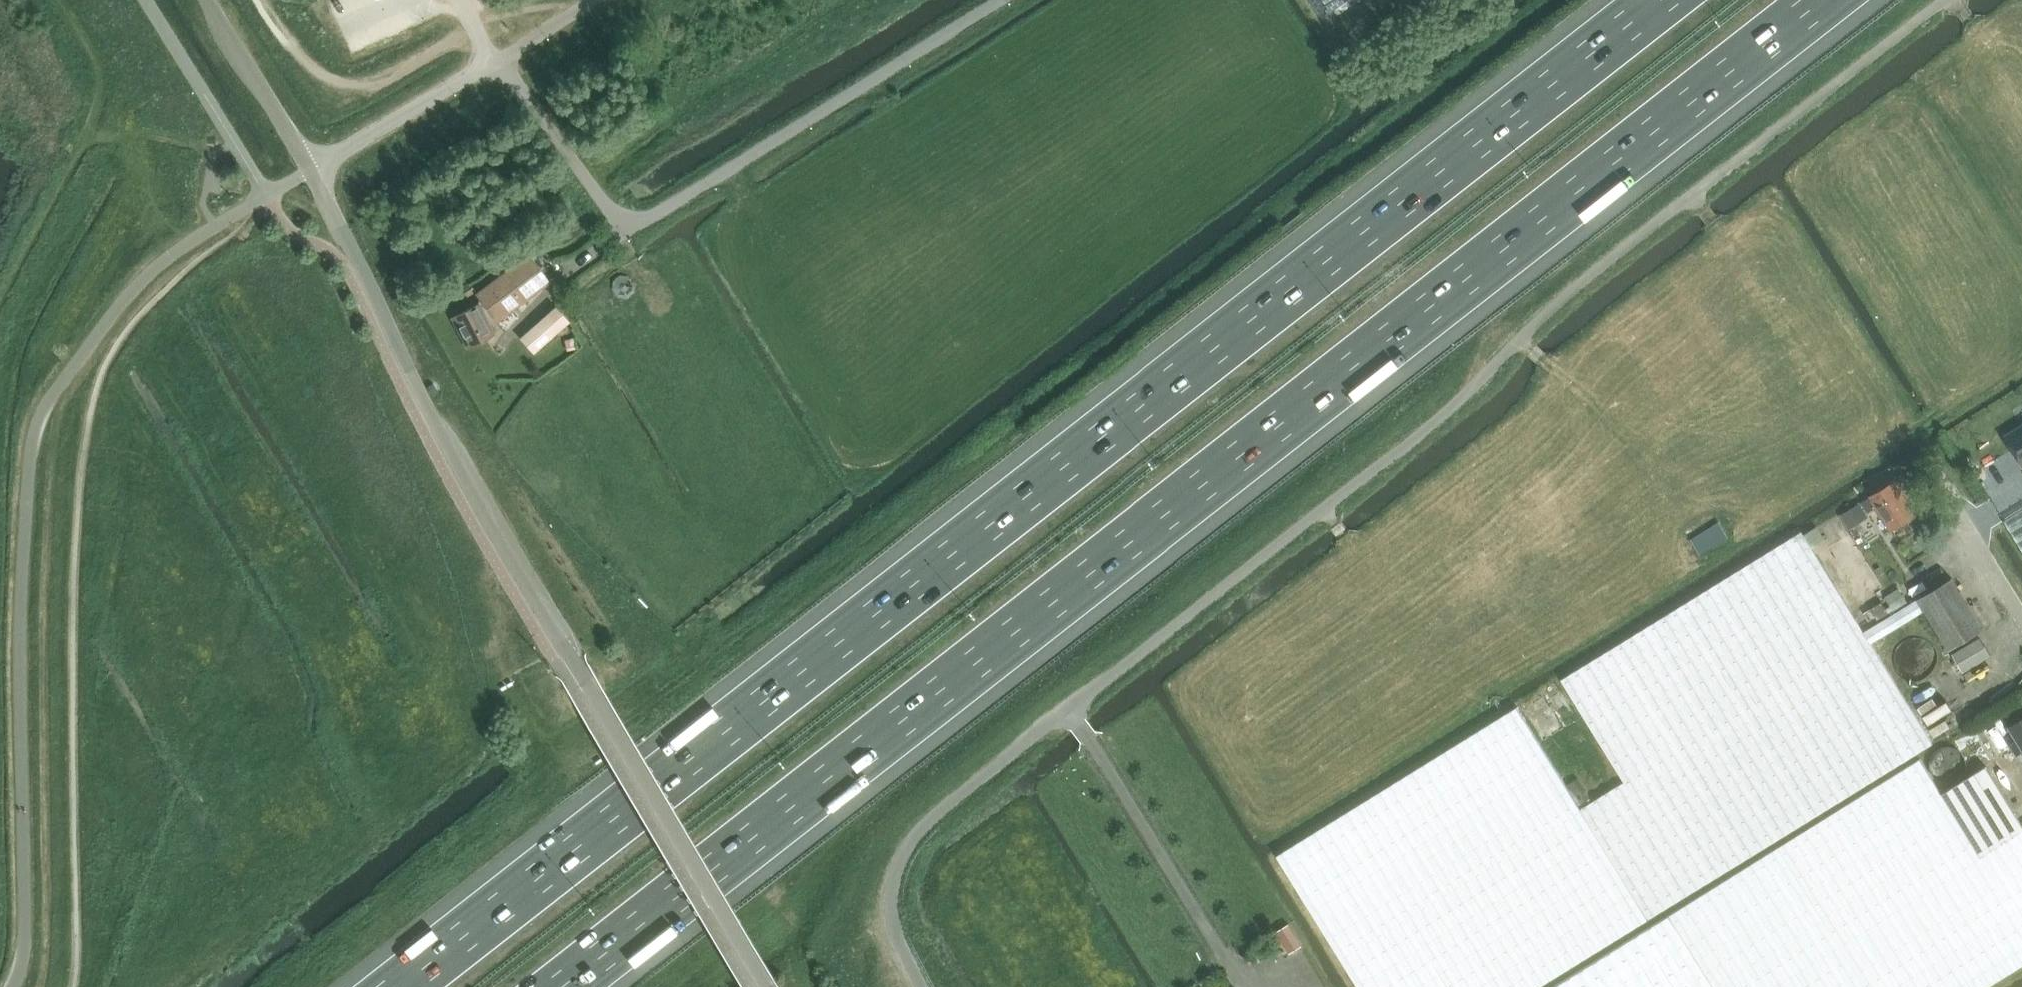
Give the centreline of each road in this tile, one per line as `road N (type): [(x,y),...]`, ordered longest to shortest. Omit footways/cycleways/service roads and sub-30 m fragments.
road 1 (motorway): [(1660,0),(398,986)]
road 2 (motorway): [(562,986),(1823,0)]
road 3 (unclassified): [(923,986),(892,908),(907,847),(926,822),(1465,398),(1593,271),(1943,0)]
road 4 (unclassified): [(767,986),(434,416),(311,169)]
road 5 (residential): [(625,228),(998,0)]
road 6 (residential): [(311,169),(499,62)]
road 7 (residential): [(625,228),(499,62)]
road 8 (unclassified): [(311,169),(206,0)]
road 9 (residential): [(485,359),(555,283),(625,228)]
road 10 (unclassified): [(2021,618),(1959,515)]

